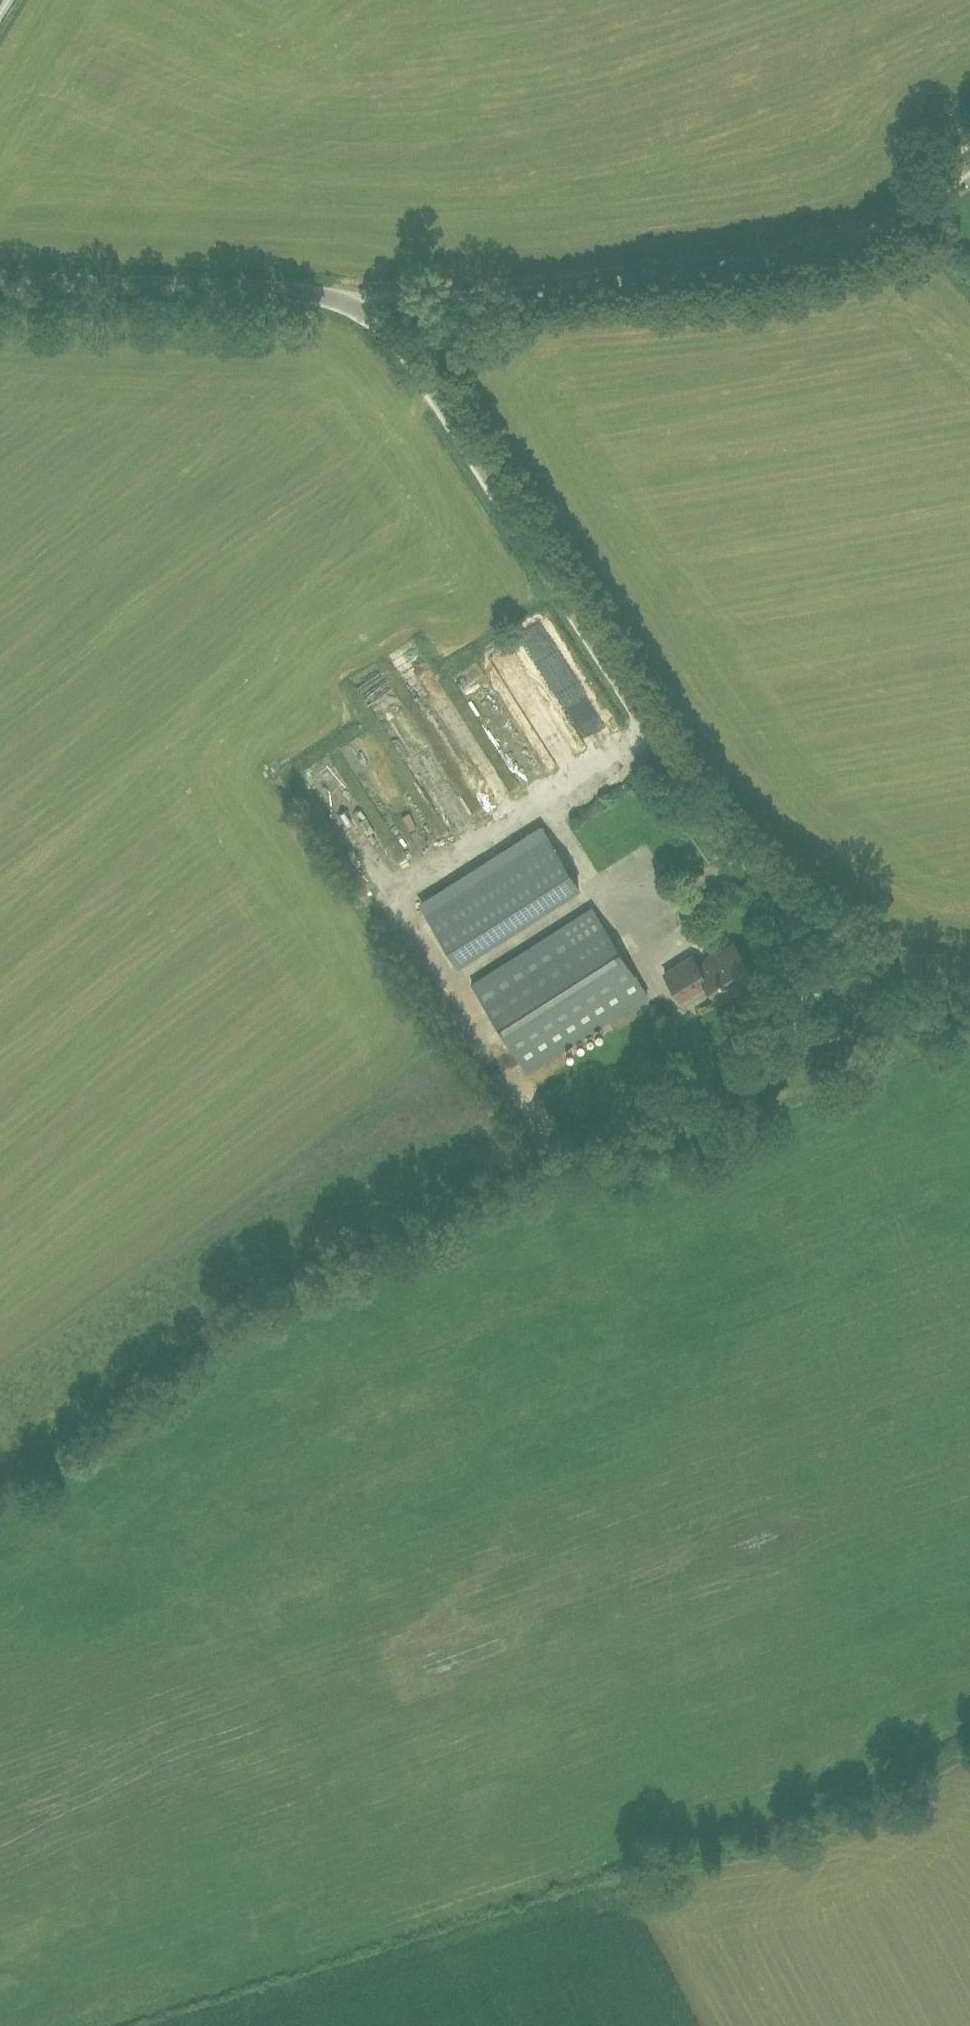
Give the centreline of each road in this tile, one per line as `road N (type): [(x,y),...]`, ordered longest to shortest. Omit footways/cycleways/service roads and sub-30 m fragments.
road 1 (unclassified): [(969,971),(879,952),(787,902),(737,853),(427,383),(369,313),(300,292),(0,282)]
road 2 (track): [(466,299),(765,256),(901,215),(969,169)]
road 3 (track): [(344,303),(466,299)]

